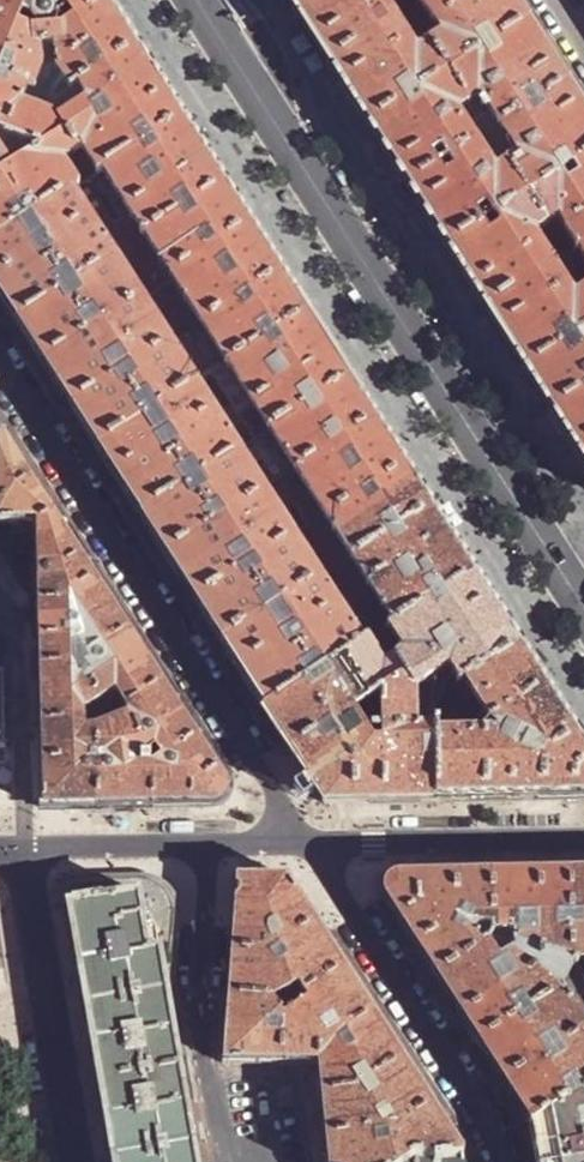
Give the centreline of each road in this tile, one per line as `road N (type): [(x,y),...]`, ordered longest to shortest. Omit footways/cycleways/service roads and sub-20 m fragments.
road 1 (secondary): [(197,0),(548,545)]
road 2 (residential): [(0,361),(306,842)]
road 3 (residential): [(306,842),(495,1132),(501,1161)]
road 4 (residential): [(243,1161),(223,1142),(200,1026),(213,844)]
road 5 (residential): [(68,1161),(23,849)]
road 6 (residential): [(583,836),(306,842)]
road 7 (residential): [(23,849),(21,667),(0,607)]
road 8 (residential): [(213,844),(23,849)]

